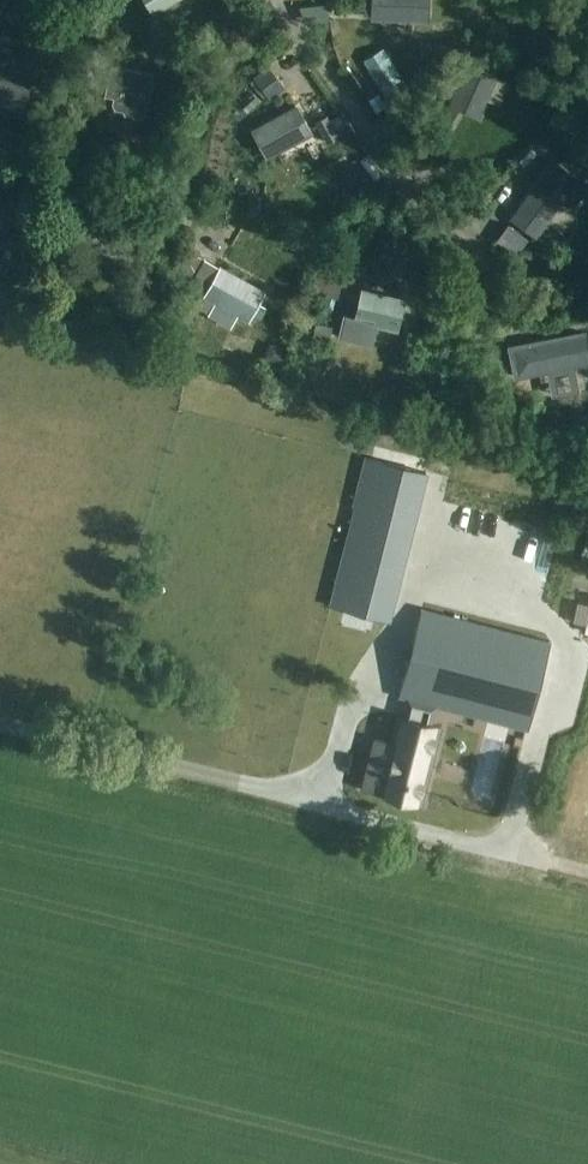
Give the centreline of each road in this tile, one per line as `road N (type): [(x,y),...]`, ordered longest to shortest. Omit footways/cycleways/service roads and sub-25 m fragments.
road 1 (residential): [(274,0),(206,92),(168,192),(150,196),(0,159)]
road 2 (residential): [(274,0),(425,205),(504,270)]

